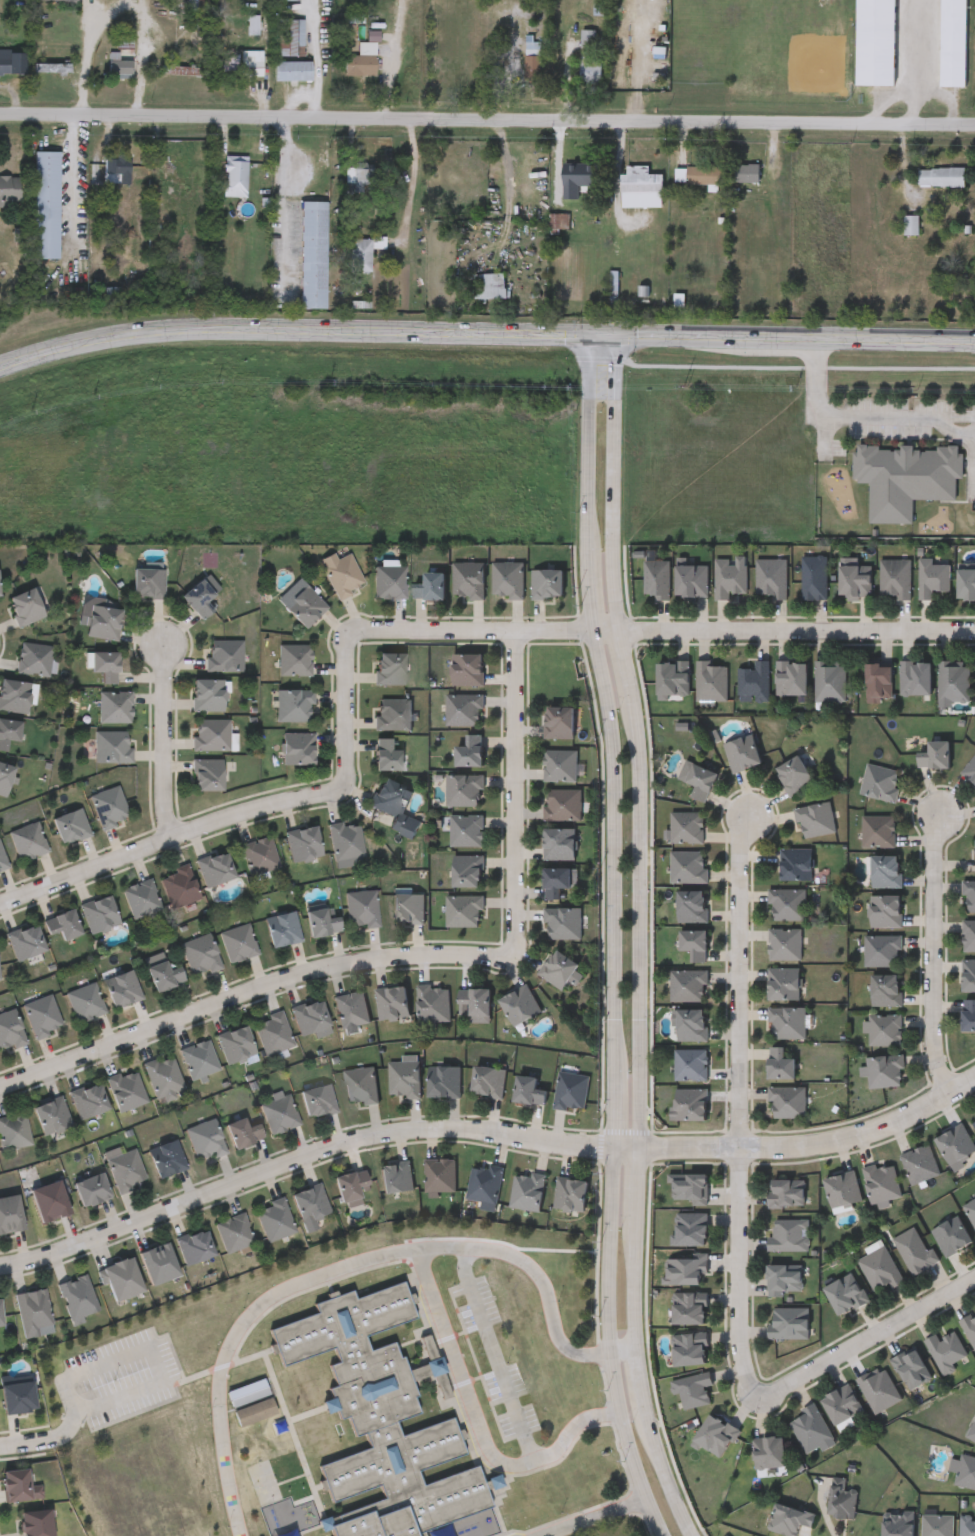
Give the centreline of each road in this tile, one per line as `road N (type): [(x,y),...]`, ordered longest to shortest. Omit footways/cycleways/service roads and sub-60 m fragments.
road 1 (residential): [(974,629),(354,630),(343,646),(345,791),(160,836),(0,900)]
road 2 (tertiary): [(0,368),(135,333),(246,328),(974,341)]
road 3 (residential): [(0,114),(974,124)]
road 4 (secondary): [(595,628),(615,732),(617,808),(610,1355),(642,1486),(667,1535)]
road 5 (residential): [(516,628),(516,957),(445,953),(321,971),(181,1014),(0,1087)]
road 6 (residential): [(617,1149),(483,1133),(383,1133),(0,1267)]
road 7 (residential): [(759,1391),(745,1374),(739,1342),(742,847),(753,816)]
road 8 (secondary): [(643,1150),(636,704)]
road 9 (residential): [(974,1077),(876,1128),(820,1142),(643,1150)]
road 10 (secondary): [(587,335),(595,628)]
road 11 (residential): [(949,1092),(937,1050),(939,814)]
road 12 (residential): [(974,1276),(759,1391)]
road 13 (secondary): [(621,628),(617,400)]
road 14 (residential): [(161,645),(168,834)]
road 15 (secondary): [(696,1535),(666,1477),(647,1411)]
road 16 (secondary): [(635,1350),(640,1229)]

